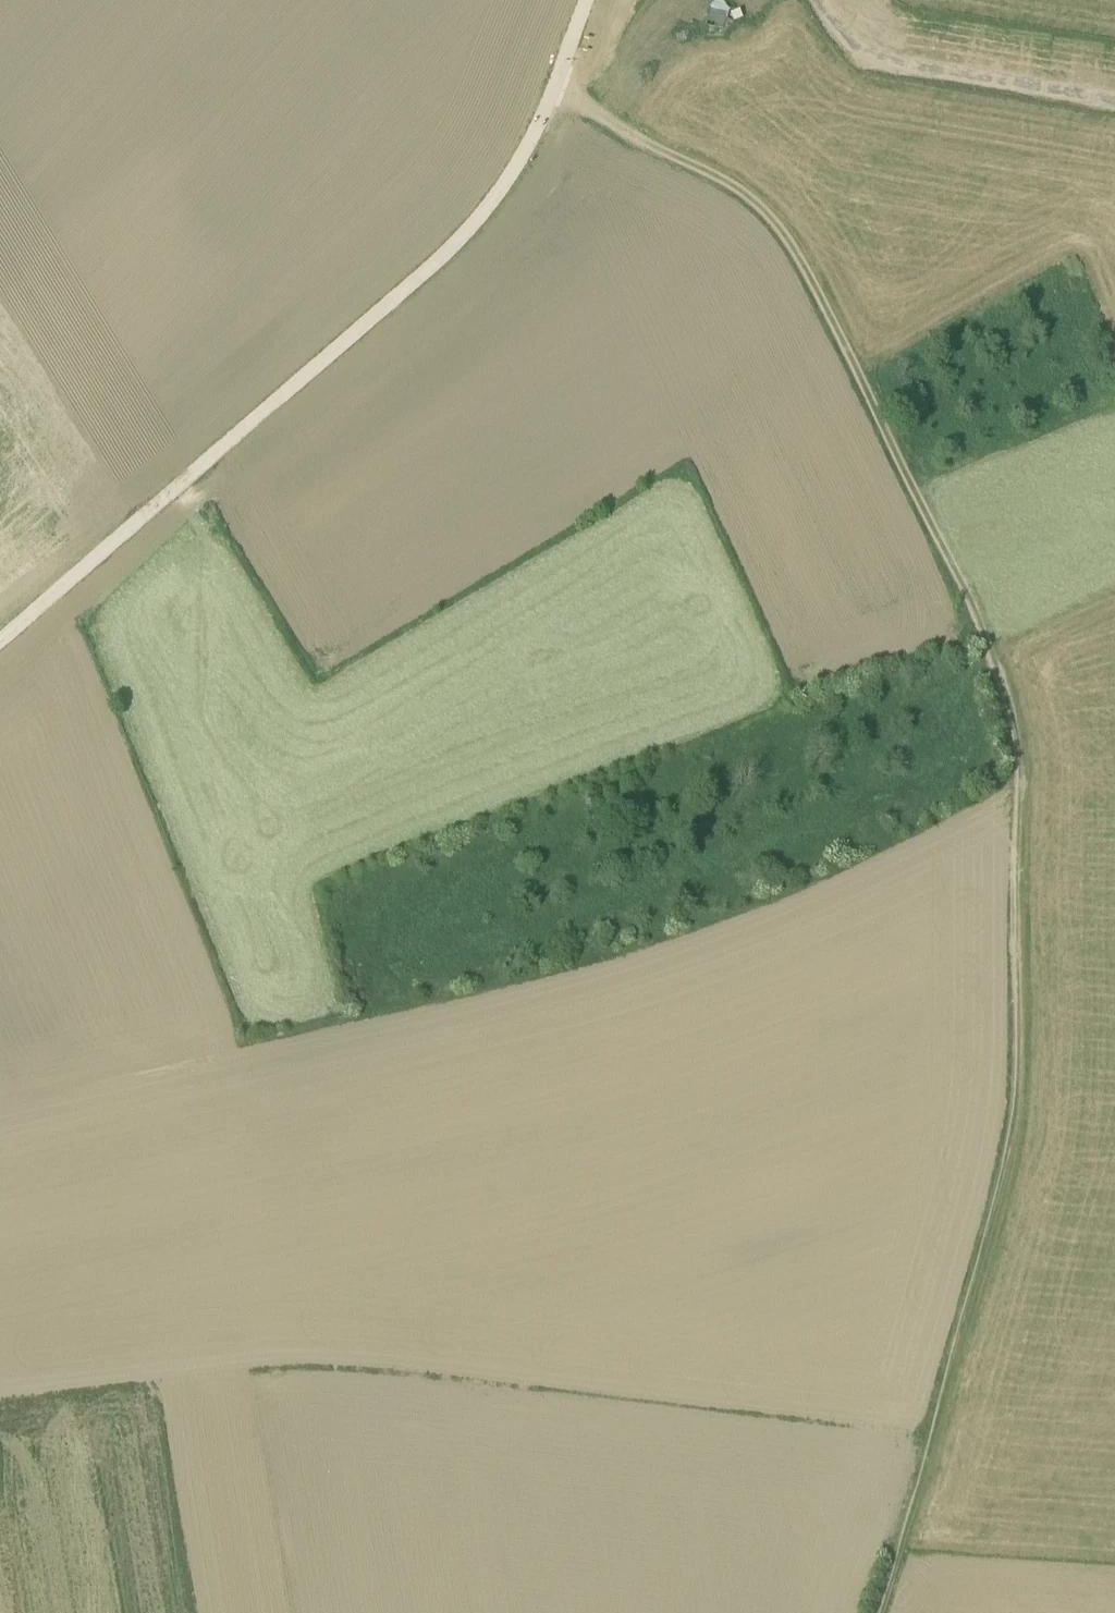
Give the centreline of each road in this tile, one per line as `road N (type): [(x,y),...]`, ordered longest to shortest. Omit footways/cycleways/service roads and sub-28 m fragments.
road 1 (track): [(872,1612),(1008,1140),(1018,1060),(1016,758),(945,549),(799,253),(762,205),(553,88)]

